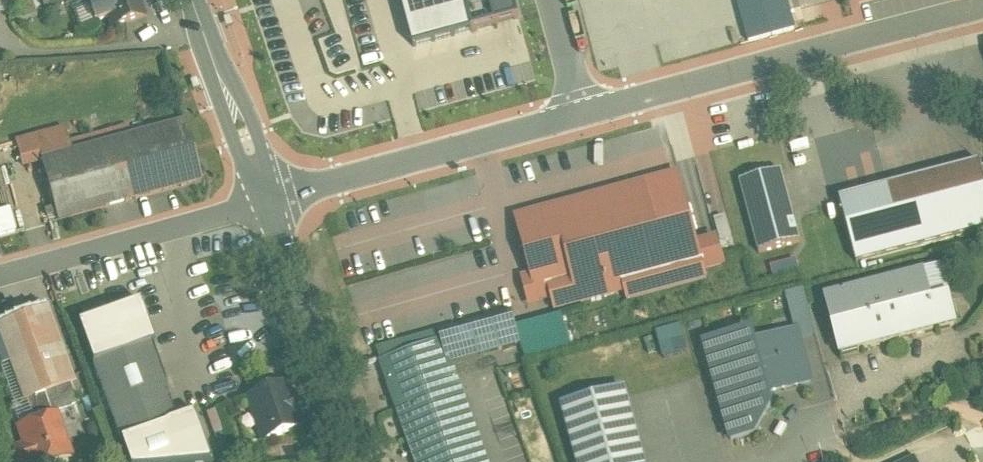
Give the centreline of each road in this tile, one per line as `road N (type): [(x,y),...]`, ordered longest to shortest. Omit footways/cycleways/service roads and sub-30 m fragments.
road 1 (residential): [(585,116),(982,6)]
road 2 (residential): [(270,204),(585,116)]
road 3 (residential): [(270,204),(0,260)]
road 4 (tertiary): [(270,204),(362,461)]
road 5 (tertiary): [(192,0),(270,204)]
road 6 (residential): [(585,116),(553,0)]

